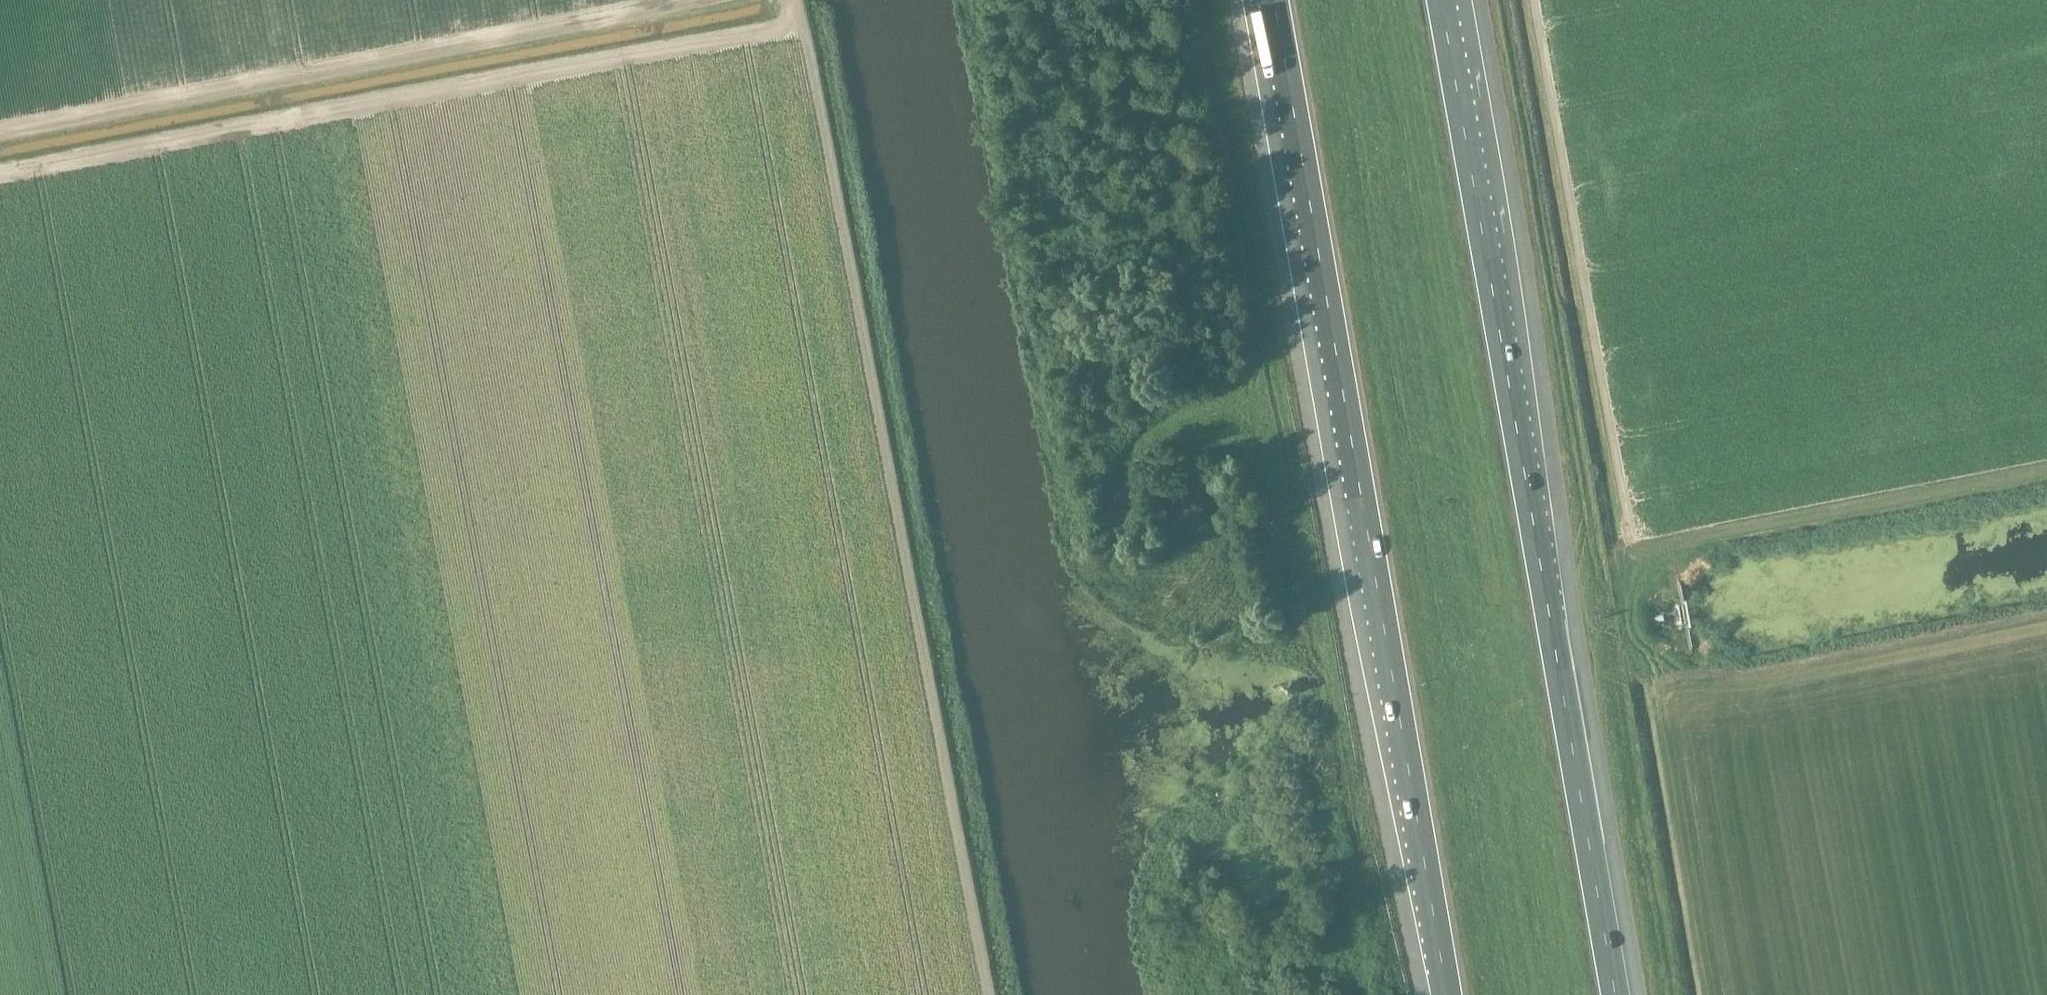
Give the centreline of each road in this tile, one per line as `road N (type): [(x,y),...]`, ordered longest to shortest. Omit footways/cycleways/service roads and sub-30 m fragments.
road 1 (motorway): [(1615,994),(1441,0)]
road 2 (motorway): [(1273,0),(1446,994)]

